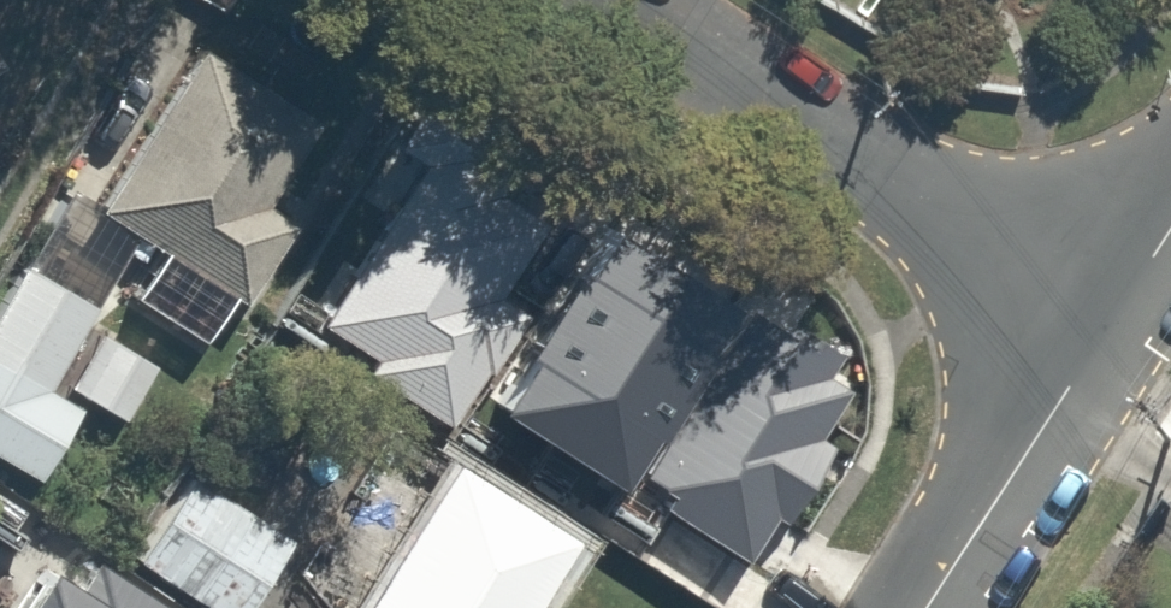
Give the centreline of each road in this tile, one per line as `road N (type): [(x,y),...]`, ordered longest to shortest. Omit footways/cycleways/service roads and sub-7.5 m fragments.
road 1 (residential): [(1112,324),(621,0)]
road 2 (residential): [(930,607),(1112,324)]

